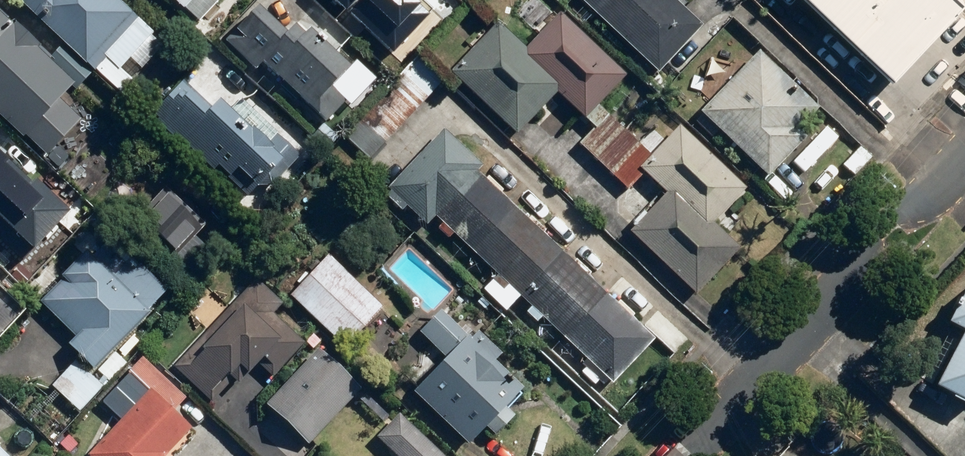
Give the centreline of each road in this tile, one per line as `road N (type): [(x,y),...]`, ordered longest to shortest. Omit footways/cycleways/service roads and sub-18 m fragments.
road 1 (residential): [(679,455),(964,152)]

